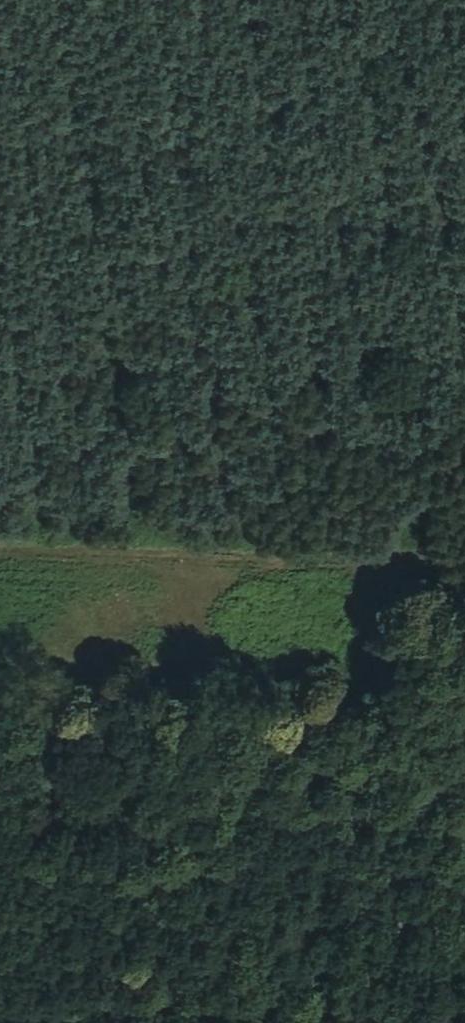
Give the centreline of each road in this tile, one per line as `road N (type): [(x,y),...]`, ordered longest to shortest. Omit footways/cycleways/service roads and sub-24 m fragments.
road 1 (track): [(0,540),(464,551)]

